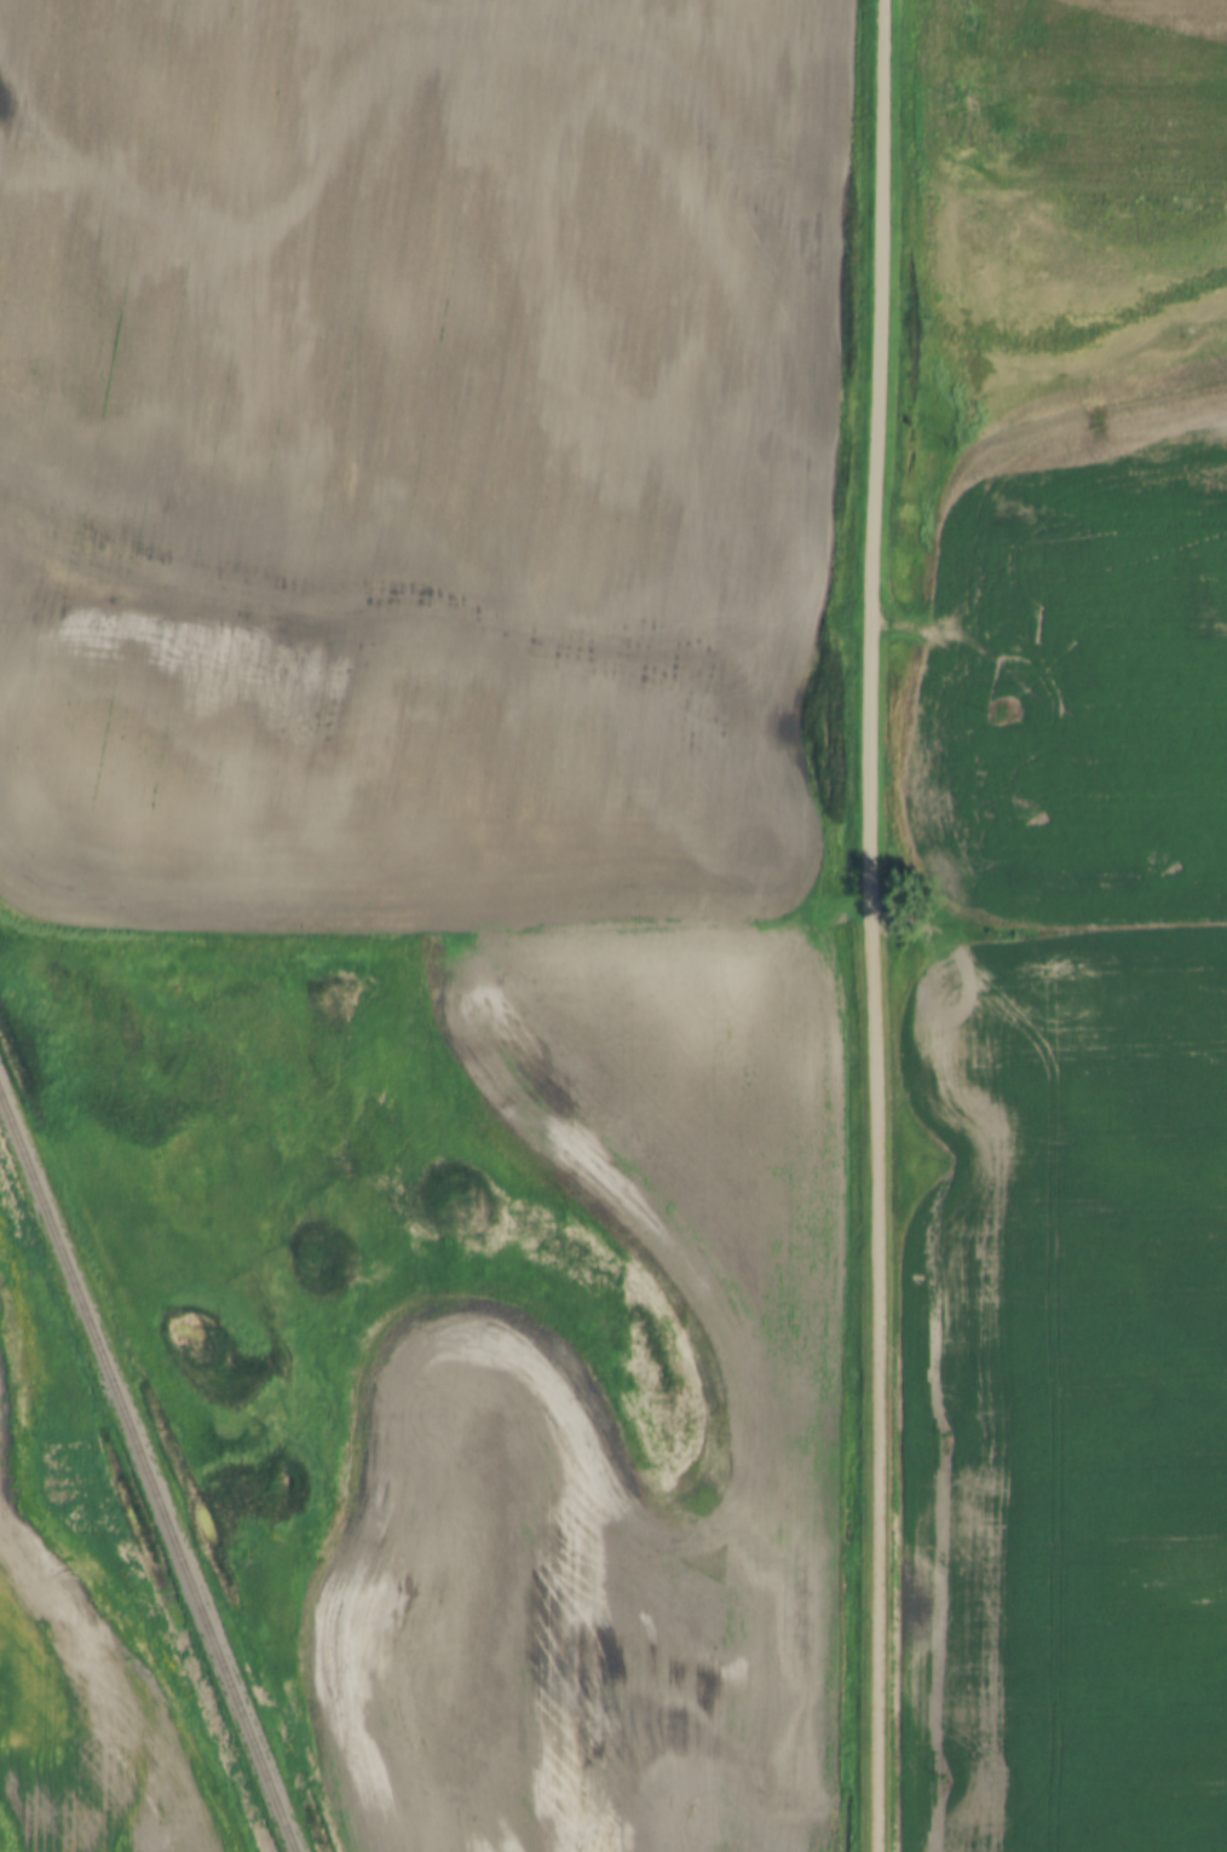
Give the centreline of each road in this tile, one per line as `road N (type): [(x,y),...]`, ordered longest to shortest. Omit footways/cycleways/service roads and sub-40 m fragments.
road 1 (residential): [(874,1851),(875,1123),(865,906),(879,0)]
road 2 (track): [(866,619),(962,634),(1044,702),(1075,711),(1106,700)]

